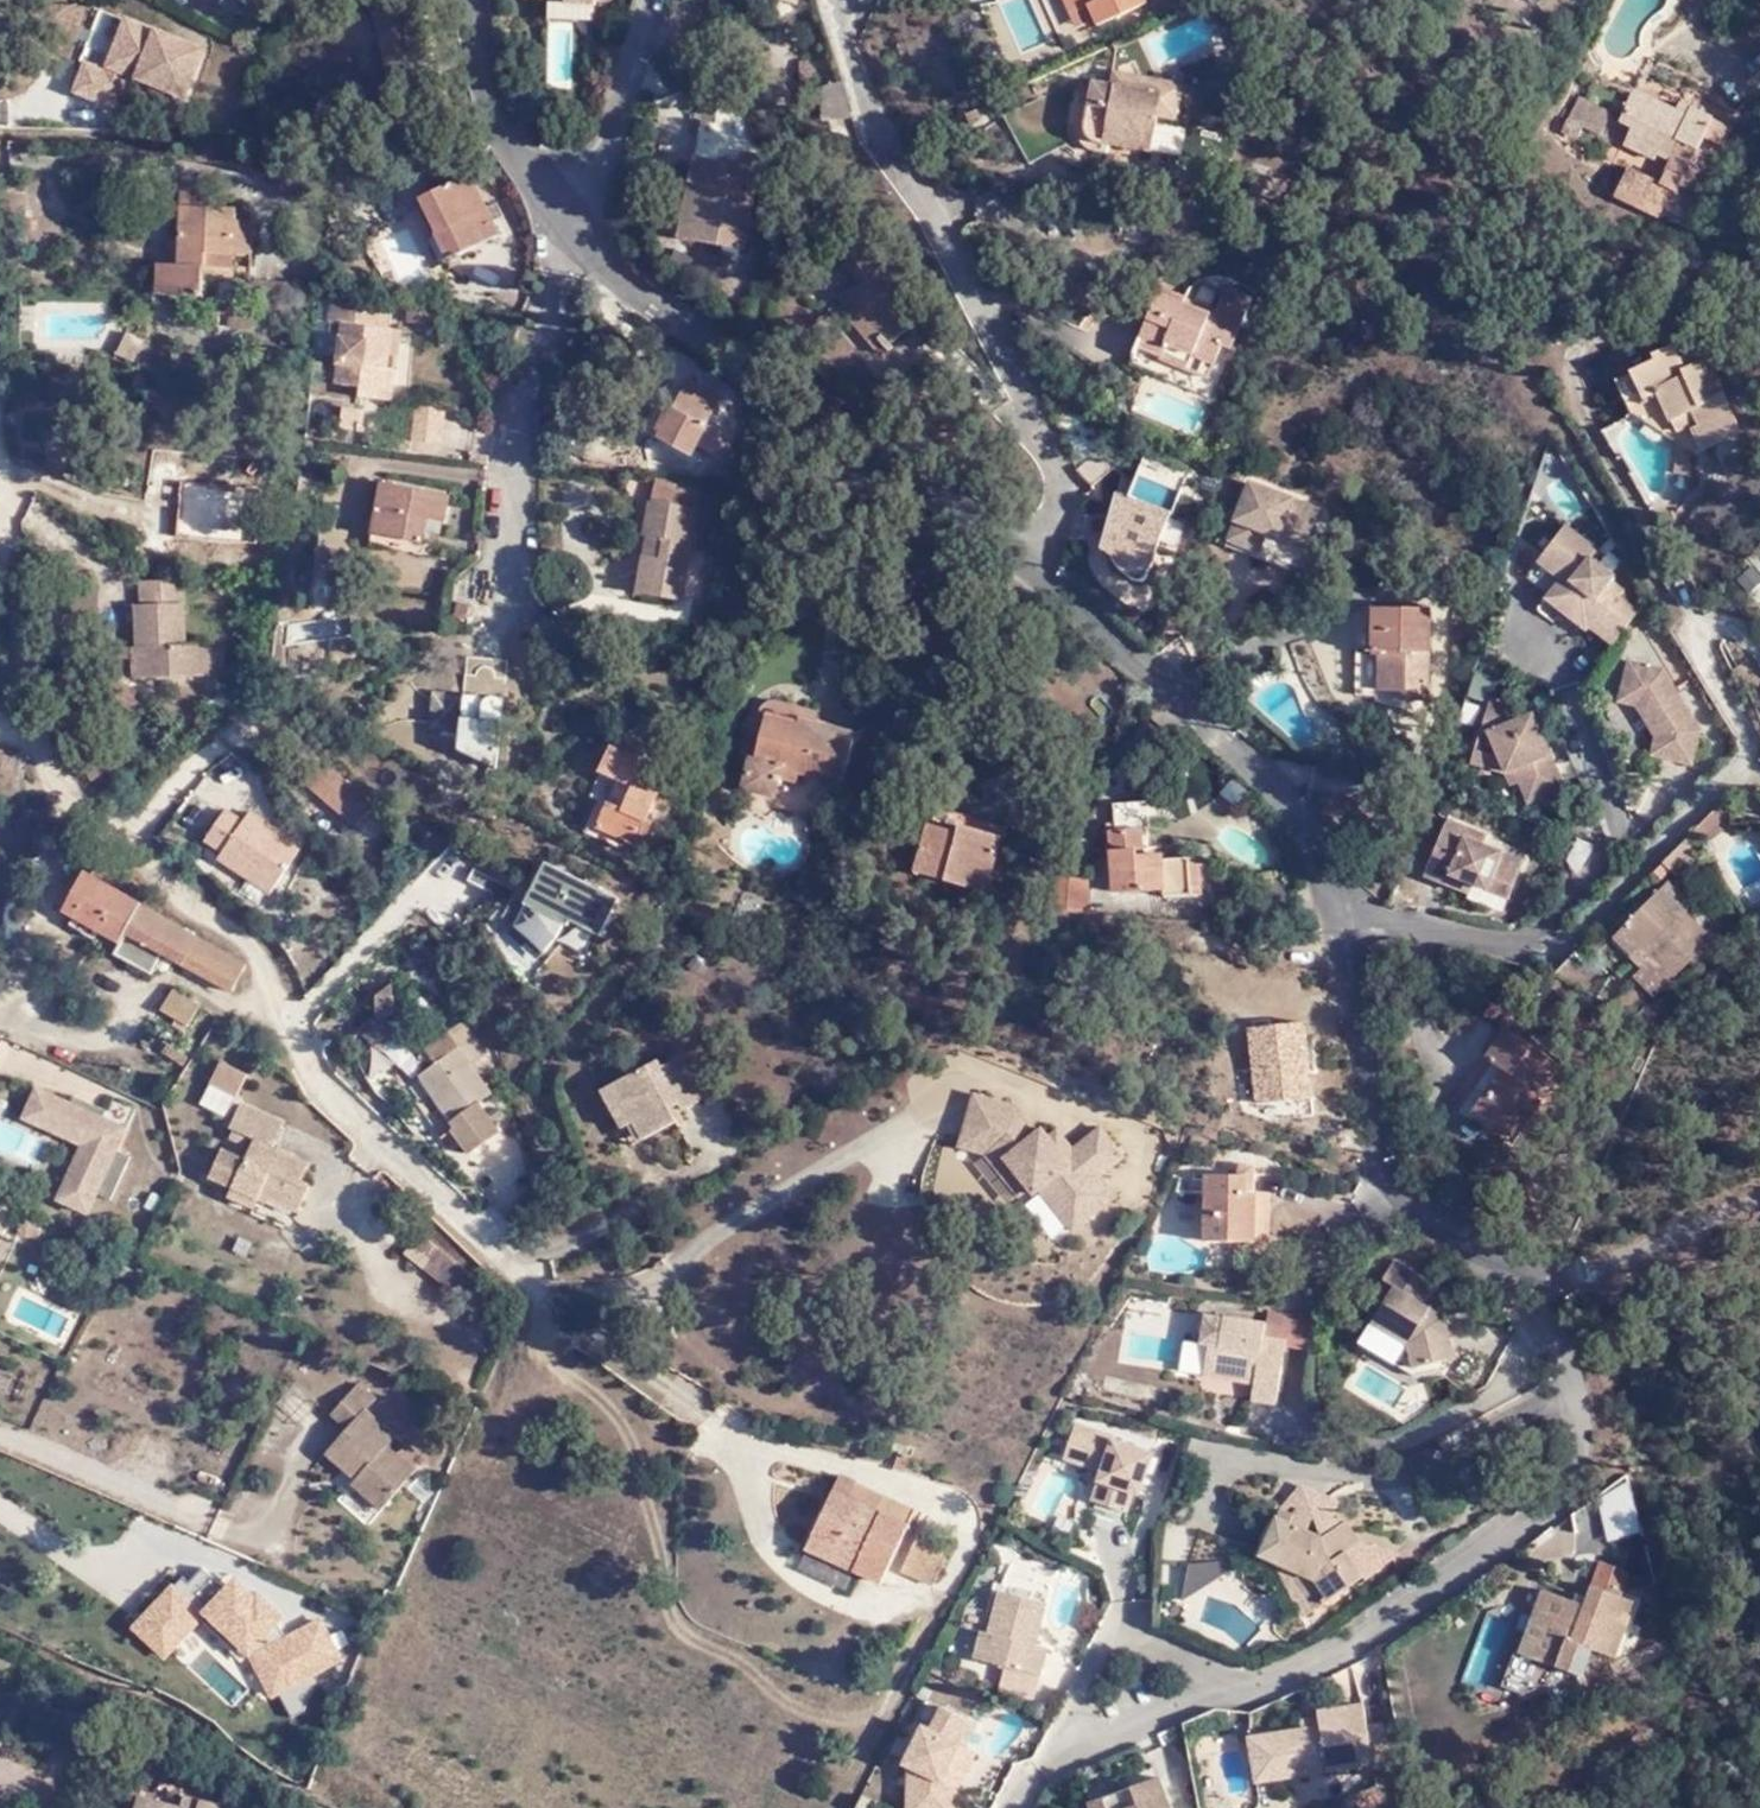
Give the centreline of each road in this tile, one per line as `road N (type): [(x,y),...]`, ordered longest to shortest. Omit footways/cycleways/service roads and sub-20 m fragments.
road 1 (residential): [(448,0),(458,67),(521,181),(590,266),(693,340),(860,434),(996,534),(1306,793),(1334,839),(1407,1130),(1439,1201),(1502,1280),(1544,1282),(1609,1262),(1741,1205)]
road 2 (residential): [(0,523),(45,767),(202,915),(253,950),(329,1096),(400,1174),(594,1335)]

